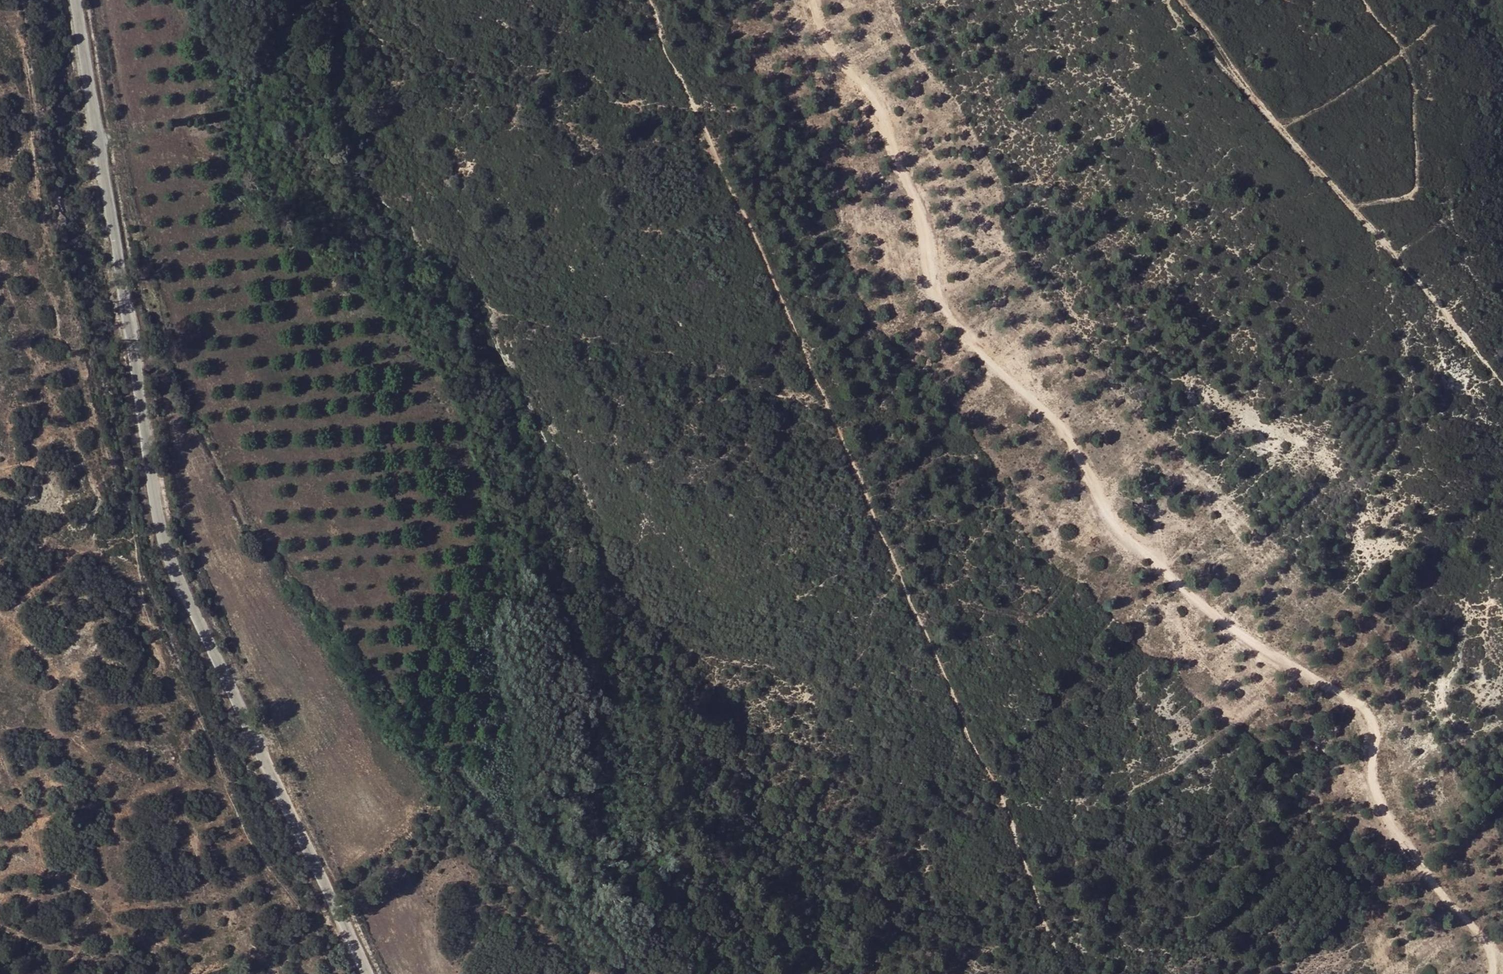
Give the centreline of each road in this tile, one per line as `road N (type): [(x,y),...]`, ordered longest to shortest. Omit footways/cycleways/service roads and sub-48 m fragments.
road 1 (track): [(819,0),(829,35),(878,110),(941,290),(959,319),(1053,418),(1128,533),(1221,616),(1358,705),(1394,819),(1491,955)]
road 2 (tertiary): [(75,0),(163,541),(366,973)]

